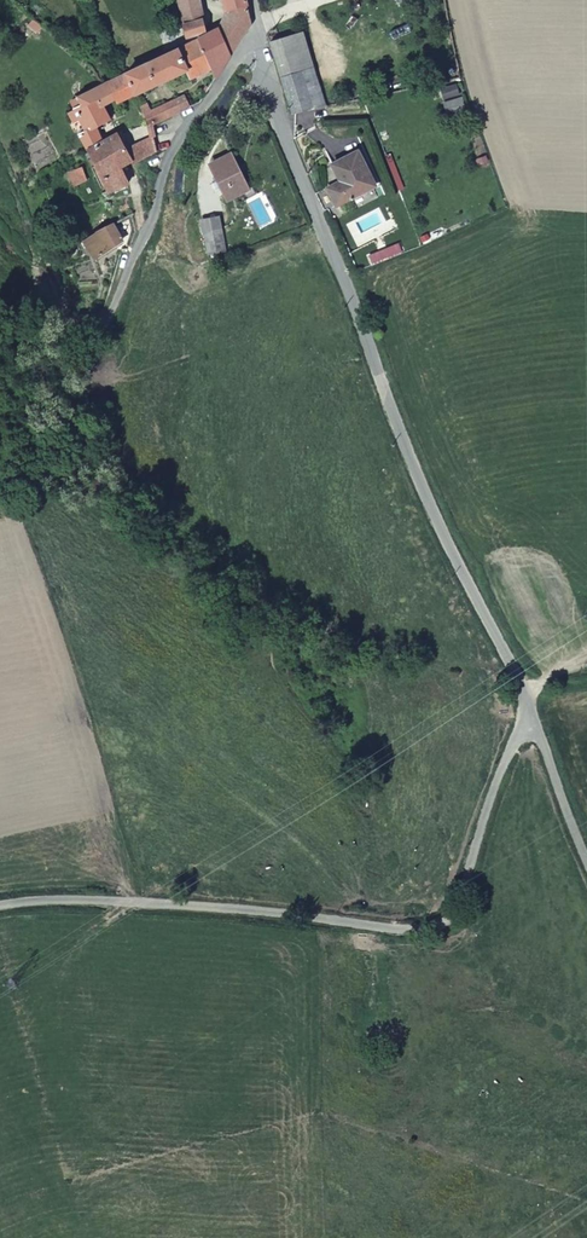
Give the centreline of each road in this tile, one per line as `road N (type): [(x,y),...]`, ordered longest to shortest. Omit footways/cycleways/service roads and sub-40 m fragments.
road 1 (unclassified): [(258,35),(267,91),(392,414),(534,720)]
road 2 (unclassified): [(534,720),(510,750),(459,904),(439,924),(397,928),(83,899),(0,905)]
road 3 (residential): [(258,35),(247,40),(168,158),(154,219),(110,315)]
road 4 (unclassified): [(534,720),(586,860)]

